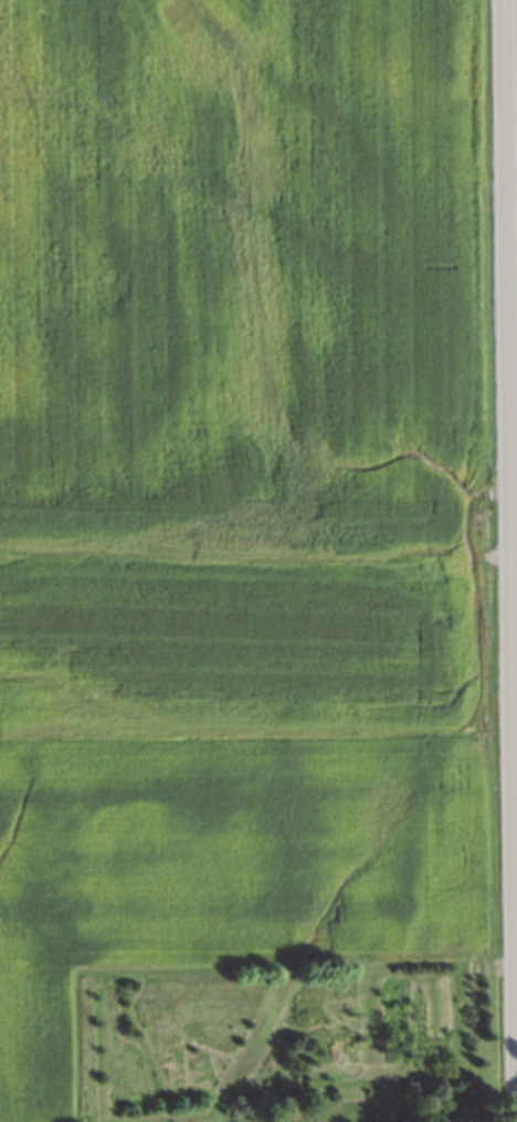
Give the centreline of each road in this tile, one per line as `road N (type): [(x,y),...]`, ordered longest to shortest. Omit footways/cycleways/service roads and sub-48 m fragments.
road 1 (secondary): [(516,1102),(502,0)]

